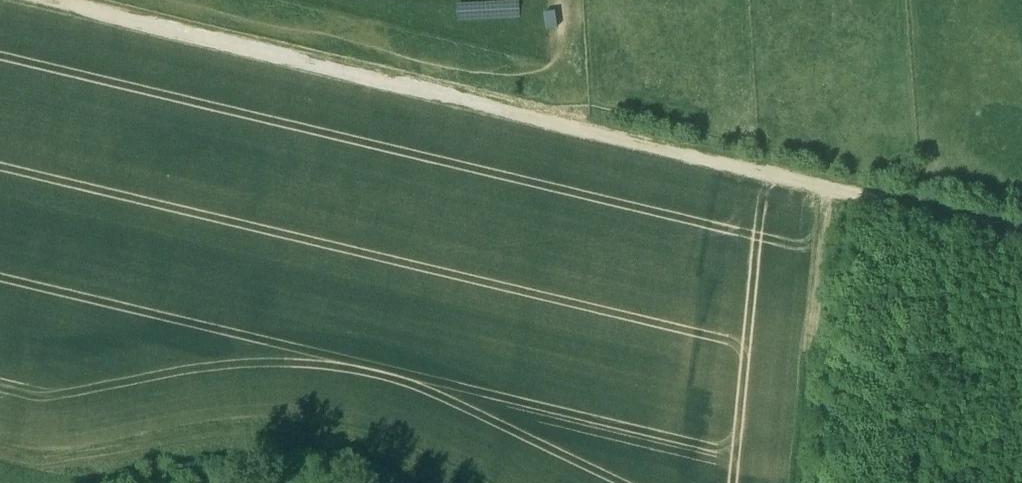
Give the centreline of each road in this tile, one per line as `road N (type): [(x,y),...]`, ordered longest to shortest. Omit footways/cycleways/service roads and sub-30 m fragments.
road 1 (track): [(55,0),(1021,233)]
road 2 (track): [(830,188),(801,482)]

